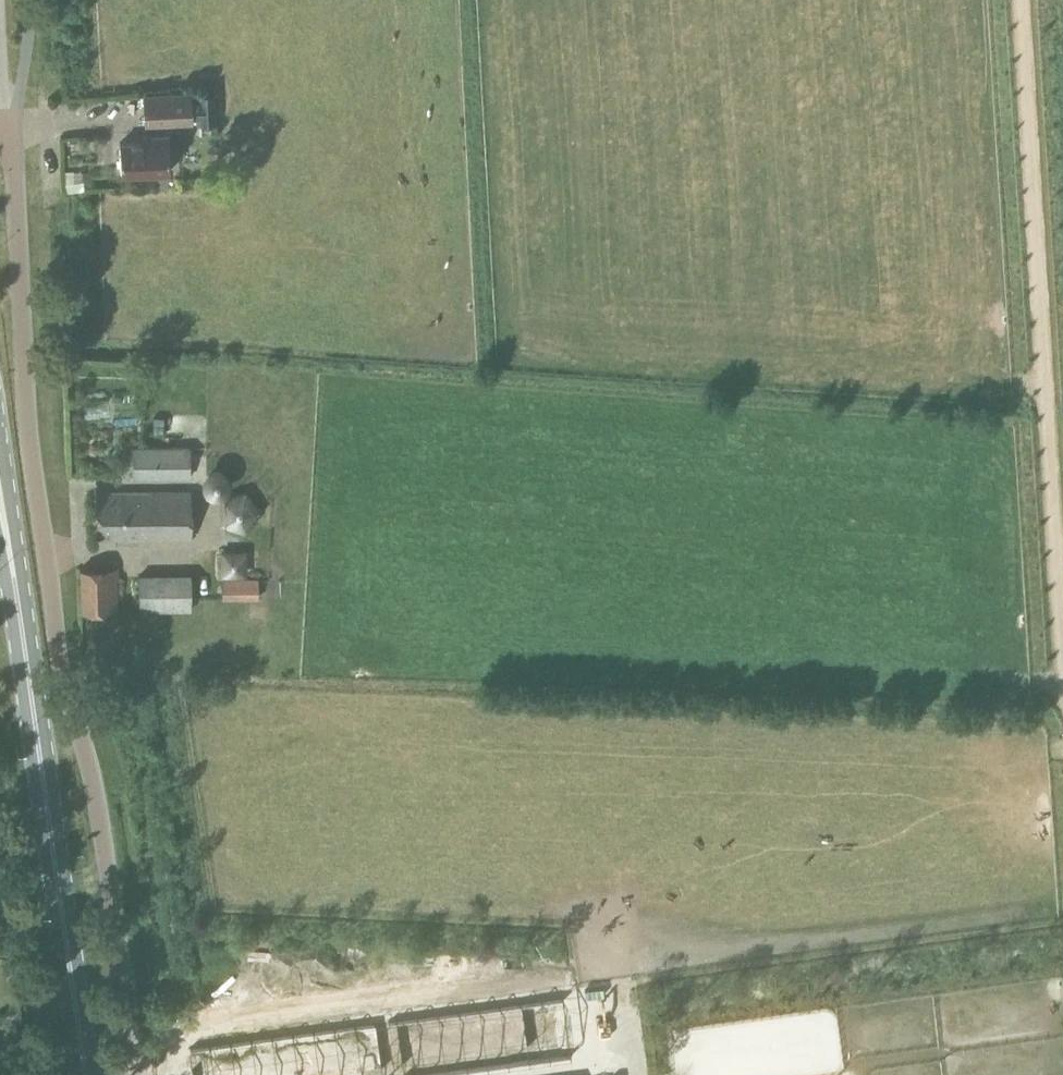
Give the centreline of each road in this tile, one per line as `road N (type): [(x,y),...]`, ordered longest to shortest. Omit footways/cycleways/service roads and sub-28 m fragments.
road 1 (unclassified): [(138,1074),(102,829),(71,706),(31,463),(12,124),(0,62)]
road 2 (secondary): [(86,1074),(12,564)]

